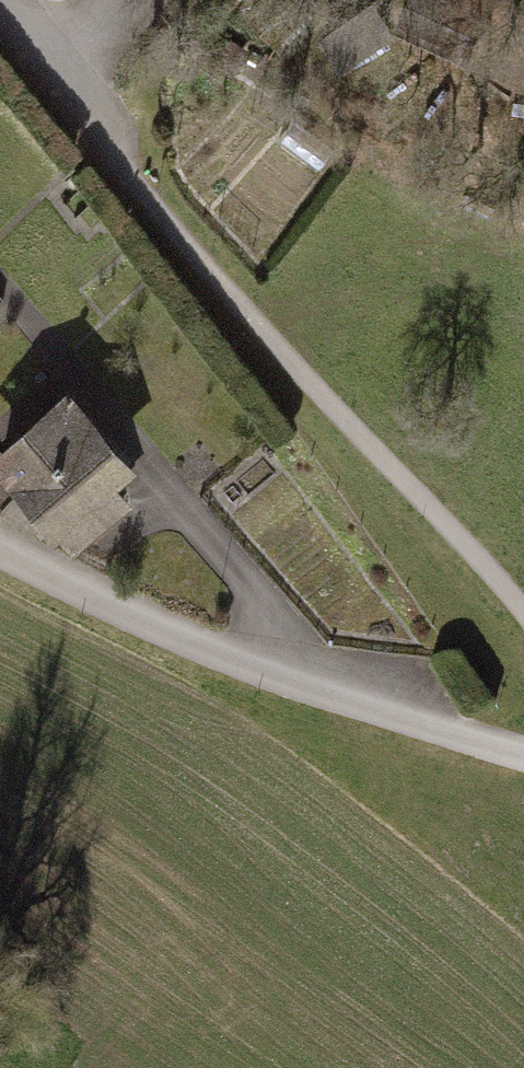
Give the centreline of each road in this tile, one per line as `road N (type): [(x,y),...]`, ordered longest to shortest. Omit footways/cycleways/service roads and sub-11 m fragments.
road 1 (track): [(108,127),(143,200),(523,608)]
road 2 (residential): [(0,546),(219,654),(523,751)]
road 3 (residential): [(108,127),(4,0)]

